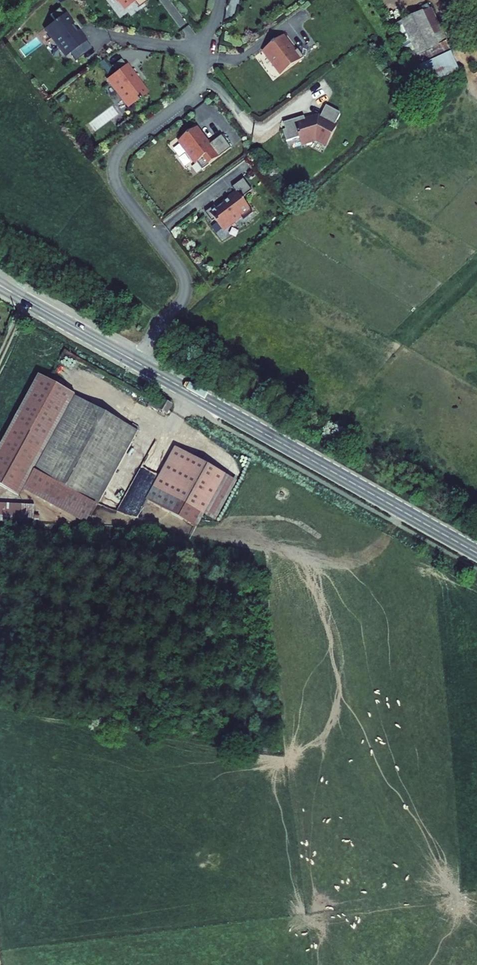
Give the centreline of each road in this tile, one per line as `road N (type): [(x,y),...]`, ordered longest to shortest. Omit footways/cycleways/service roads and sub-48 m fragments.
road 1 (secondary): [(136,361),(476,553)]
road 2 (residential): [(136,361),(187,285),(117,184),(116,158),(193,94),(205,50)]
road 3 (secondary): [(25,300),(136,361)]

